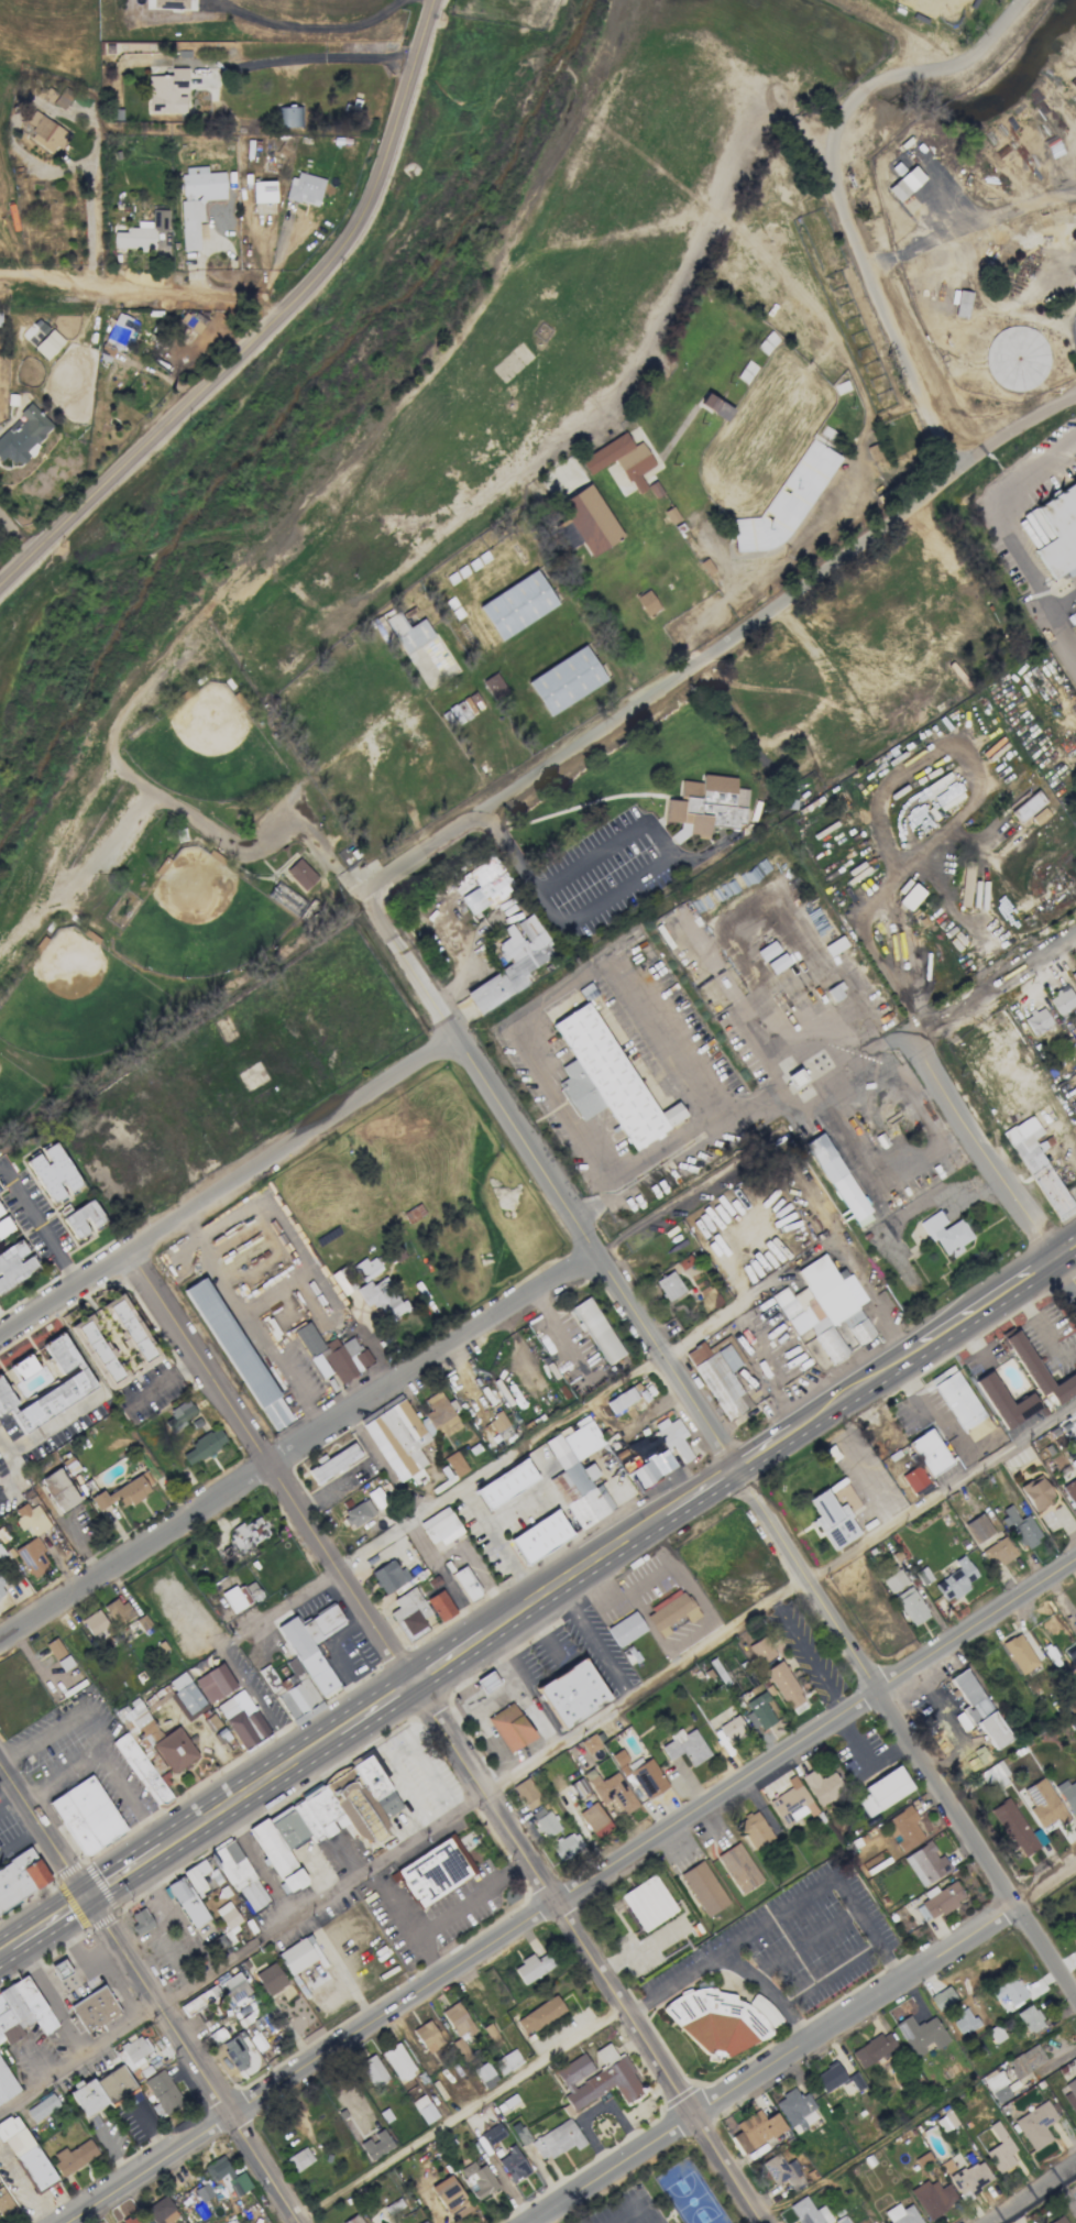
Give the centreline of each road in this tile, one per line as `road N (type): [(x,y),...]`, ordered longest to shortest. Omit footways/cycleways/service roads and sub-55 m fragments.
road 1 (residential): [(1075,1559),(70,2222)]
road 2 (residential): [(133,1252),(766,2222)]
road 3 (residential): [(599,1253),(1075,1993)]
road 4 (residential): [(1075,397),(954,469),(666,692),(388,874)]
road 5 (tertiary): [(0,589),(344,249),(395,136),(435,0)]
road 6 (residential): [(599,1253),(0,1639)]
road 7 (residential): [(1075,1865),(533,2222)]
road 8 (tertiary): [(0,1755),(303,2222)]
road 9 (residential): [(459,1038),(0,1339)]
road 10 (residential): [(388,874),(374,896),(377,912),(599,1253)]
road 11 (residential): [(911,1034),(1075,1287)]
road 12 (residential): [(276,317),(252,298),(215,291),(0,285)]
road 13 (residential): [(1075,439),(1015,490),(1008,515),(1075,654)]
road 14 (primary): [(161,1850),(333,1735)]
road 15 (residential): [(1075,929),(911,1034)]
road 16 (primary): [(909,1358),(1055,1259)]
road 17 (primary): [(788,1436),(909,1358)]
road 18 (residential): [(722,1172),(602,1251)]
road 19 (primary): [(546,1597),(663,1519)]

